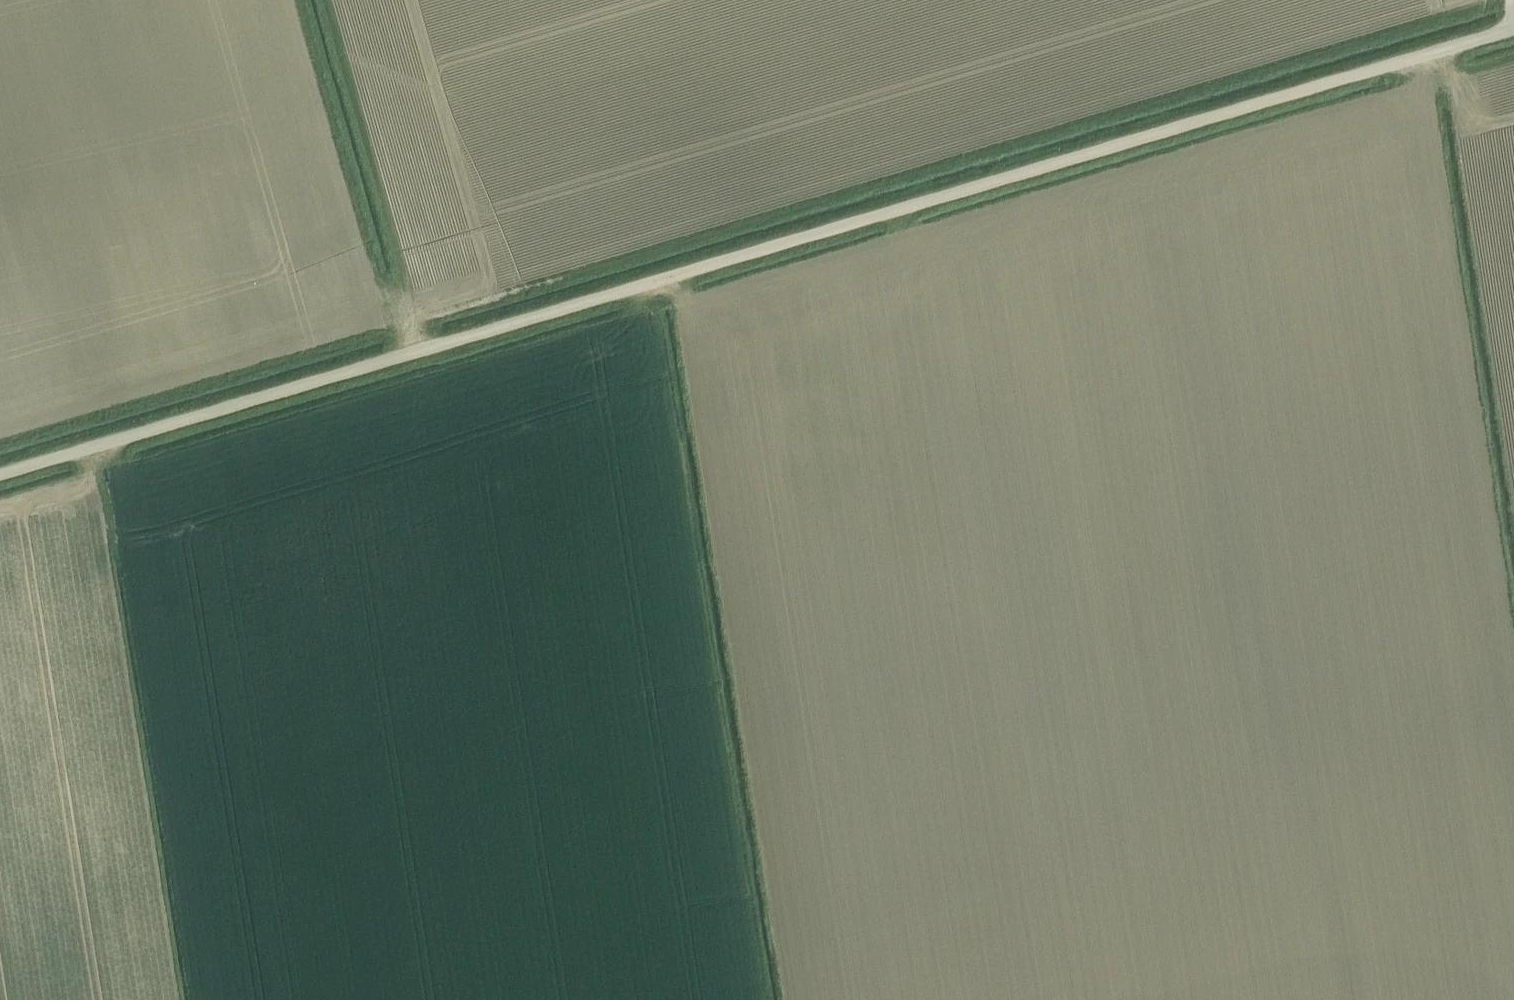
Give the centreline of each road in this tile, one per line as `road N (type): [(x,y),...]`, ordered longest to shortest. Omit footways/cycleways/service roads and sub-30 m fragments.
road 1 (unclassified): [(0,478),(1093,168),(1513,28)]

